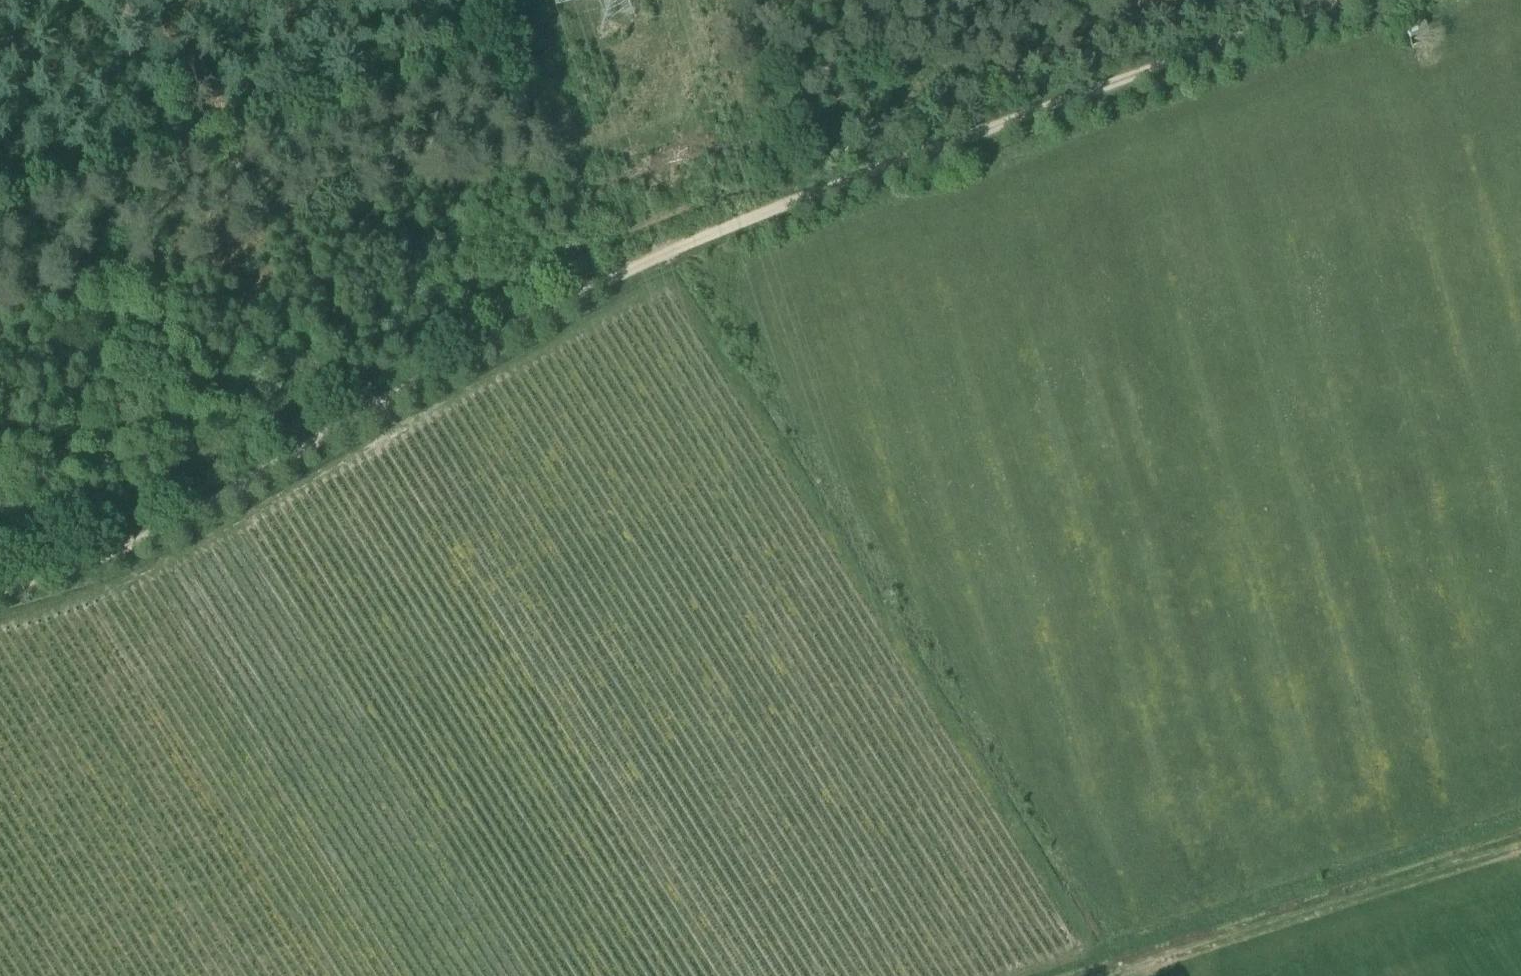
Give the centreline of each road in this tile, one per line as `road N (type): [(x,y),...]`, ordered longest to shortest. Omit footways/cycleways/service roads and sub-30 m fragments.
road 1 (track): [(1368,0),(642,257),(229,497),(55,575),(0,590)]
road 2 (track): [(170,169),(87,0)]

